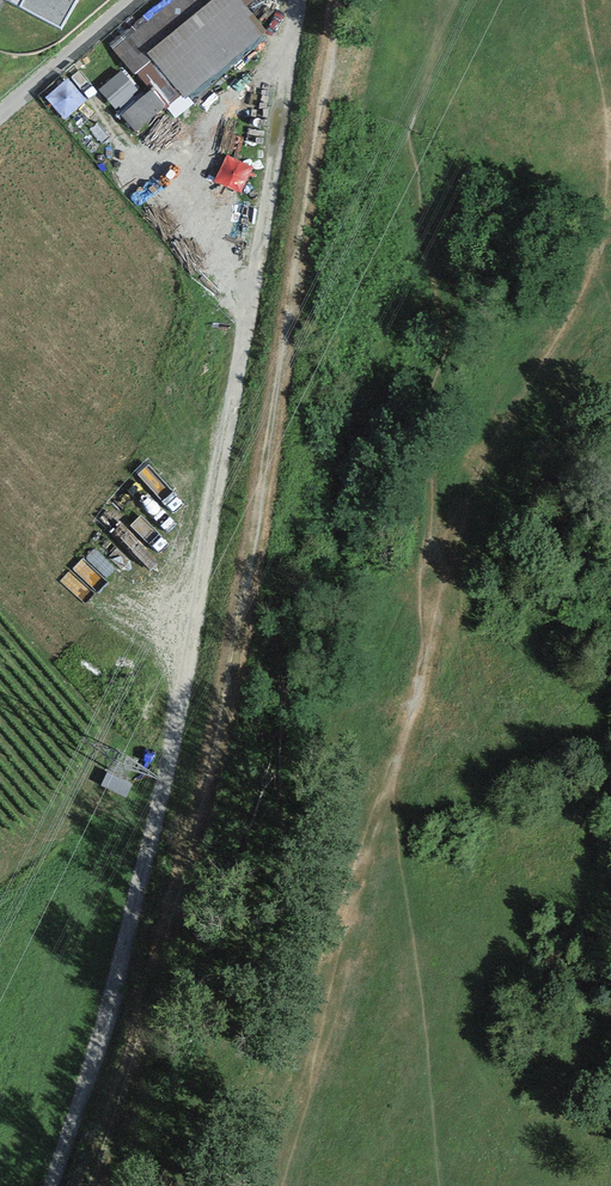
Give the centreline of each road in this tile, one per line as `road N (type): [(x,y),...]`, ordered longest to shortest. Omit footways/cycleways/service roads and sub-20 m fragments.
road 1 (track): [(90,1185),(157,982),(222,722),(340,0)]
road 2 (track): [(53,1185),(126,978),(252,310),(299,0)]

